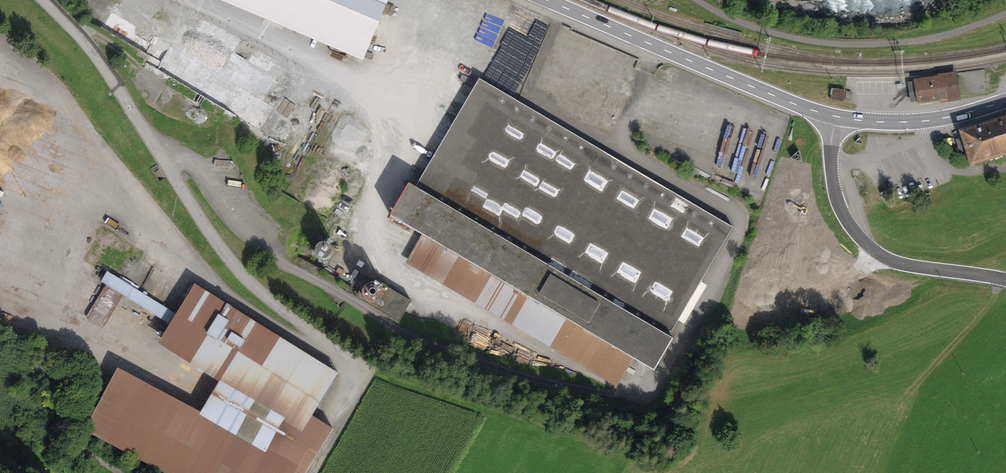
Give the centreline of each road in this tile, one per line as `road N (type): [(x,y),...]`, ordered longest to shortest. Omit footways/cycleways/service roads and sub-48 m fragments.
road 1 (primary): [(836,116),(547,0)]
road 2 (tertiary): [(1005,281),(912,267),(870,248),(832,186),(836,116)]
road 3 (track): [(0,355),(62,383),(65,432),(125,472)]
road 4 (primary): [(1005,101),(931,121),(836,116)]

